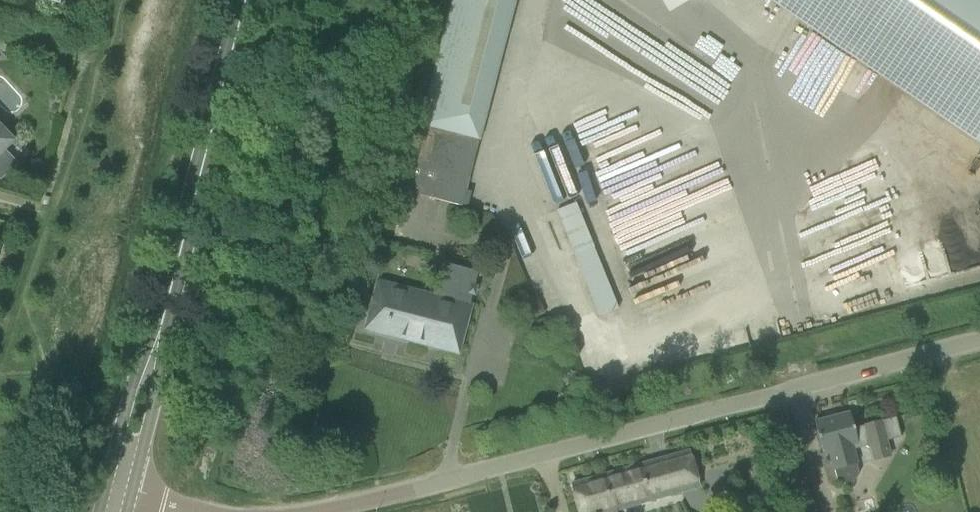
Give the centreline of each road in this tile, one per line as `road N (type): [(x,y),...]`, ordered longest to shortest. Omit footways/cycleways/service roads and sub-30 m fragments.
road 1 (residential): [(320,511),(979,340)]
road 2 (tertiary): [(157,348),(243,0)]
road 3 (tertiary): [(157,348),(134,384),(107,489)]
road 4 (tertiary): [(131,495),(158,385),(157,348)]

